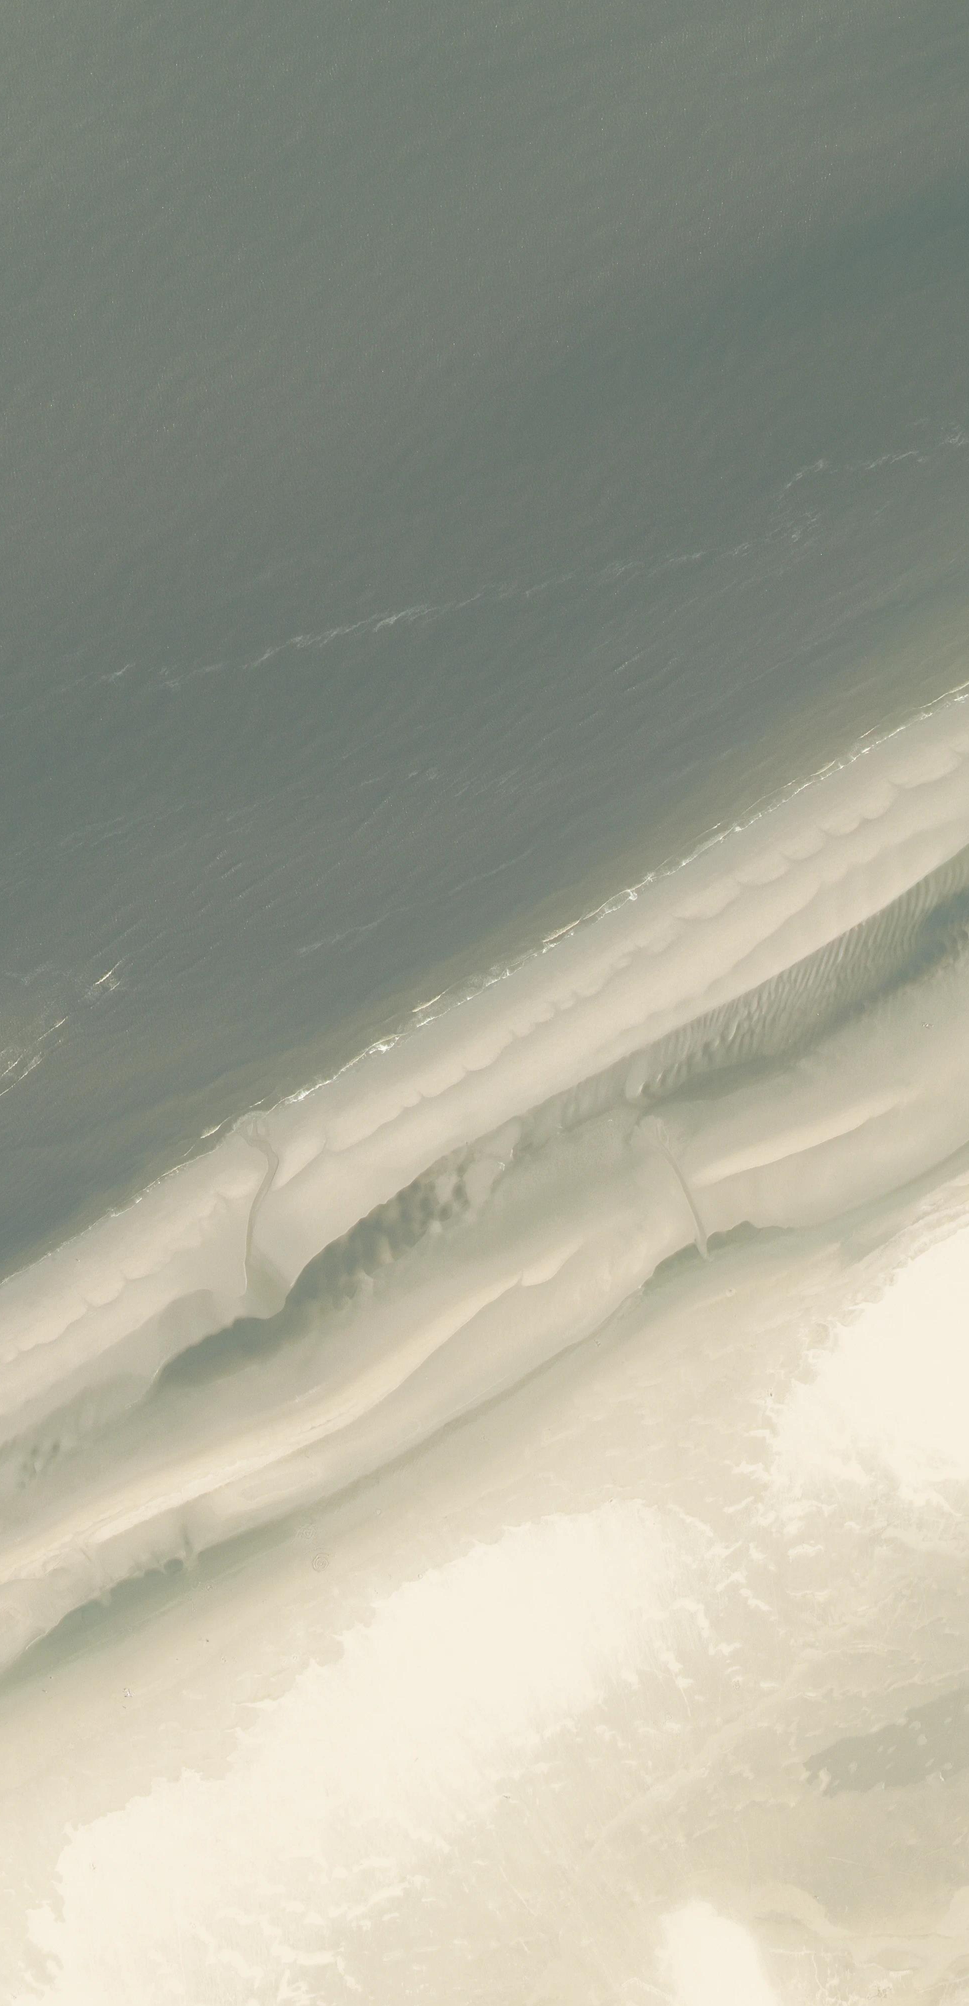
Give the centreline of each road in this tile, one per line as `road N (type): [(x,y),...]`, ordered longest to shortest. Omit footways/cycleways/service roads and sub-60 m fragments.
road 1 (track): [(0,1740),(94,2005)]

